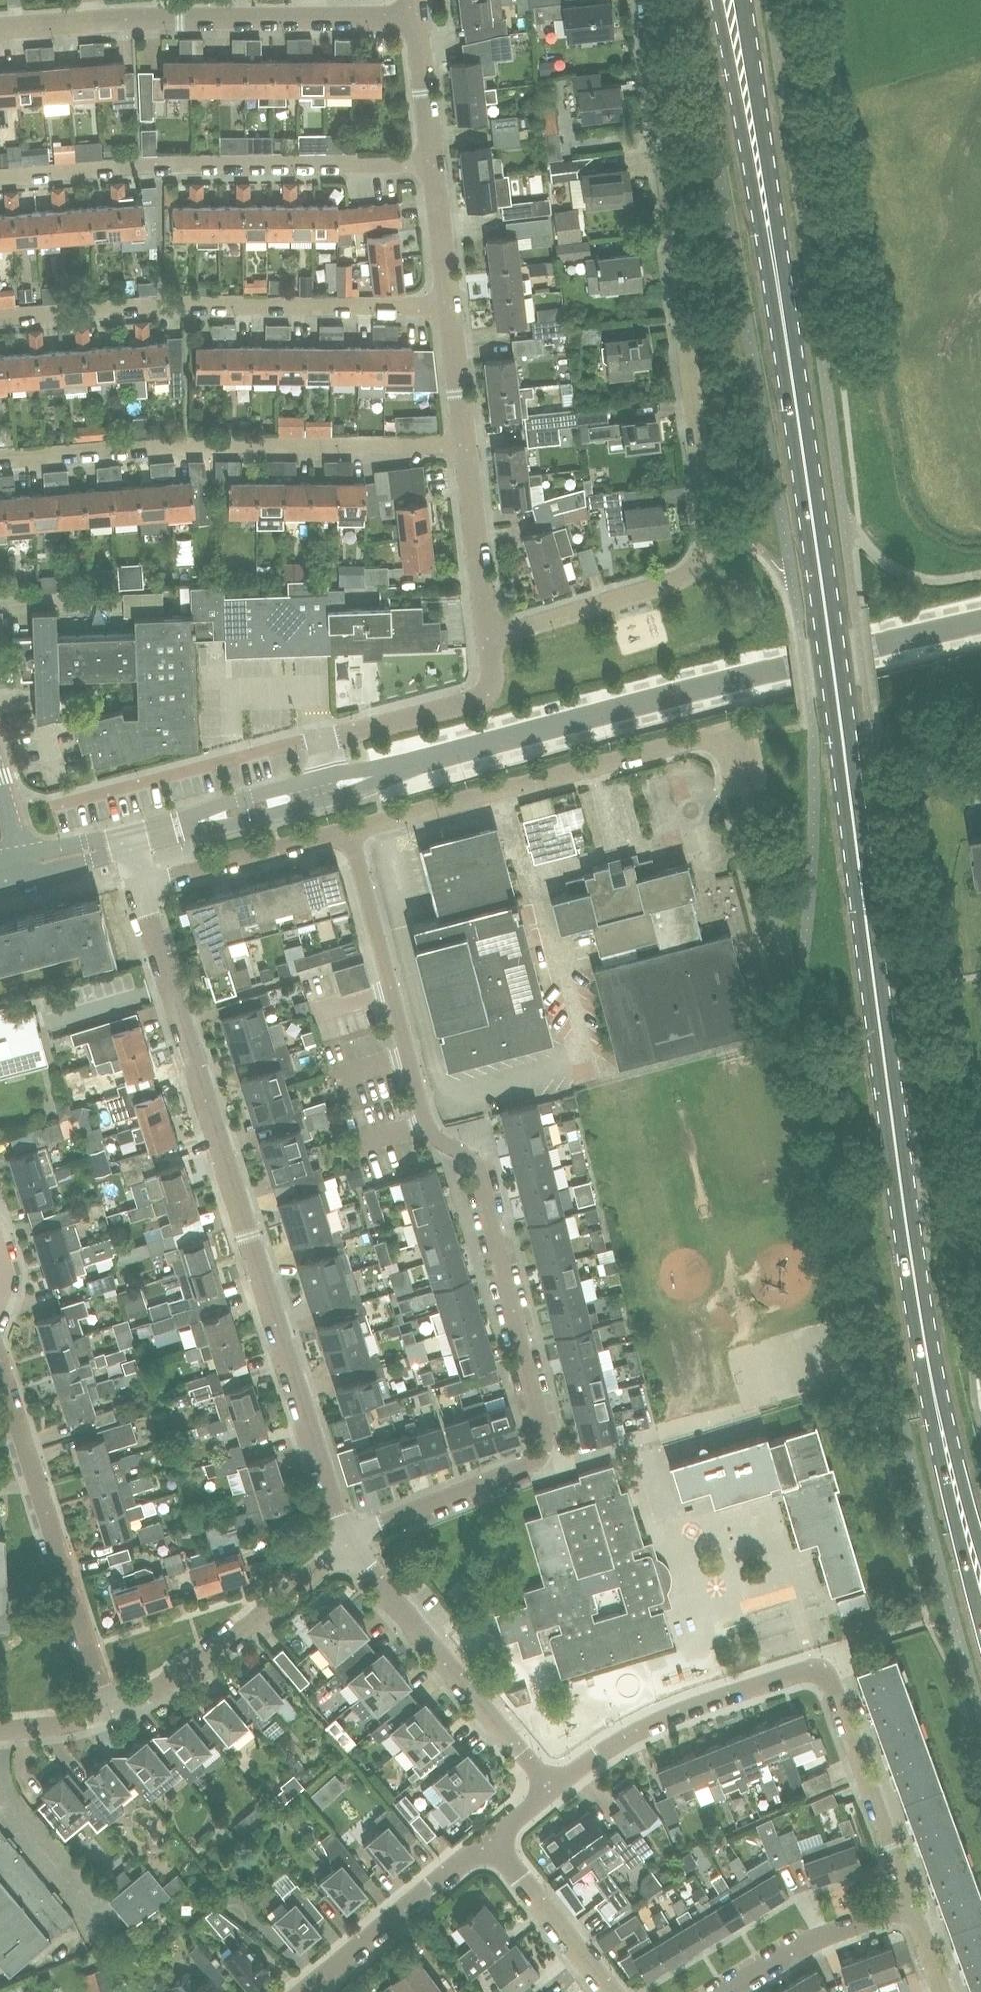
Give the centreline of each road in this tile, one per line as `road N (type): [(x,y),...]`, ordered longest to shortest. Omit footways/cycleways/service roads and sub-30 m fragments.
road 1 (primary): [(980,1582),(922,1336),(766,215)]
road 2 (residential): [(347,1533),(535,1458),(541,1417),(475,1167),(425,1116),(348,831)]
road 3 (residential): [(486,635),(682,575),(706,546),(649,0)]
road 4 (unclassified): [(318,789),(776,667),(980,623)]
road 5 (residential): [(347,1533),(136,888)]
road 6 (residential): [(0,458),(189,438),(463,438)]
road 7 (residential): [(0,312),(179,297),(448,304)]
road 8 (residential): [(0,173),(432,160)]
road 9 (residential): [(0,25),(415,11)]
road 10 (residential): [(106,1710),(0,1355)]
road 11 (residential): [(553,1791),(347,1533)]
road 12 (residential): [(347,1533),(222,1643),(106,1710)]
road 13 (unclassified): [(553,1791),(643,1727),(799,1667),(820,1669)]
road 14 (residential): [(318,789),(306,743),(473,697),(492,675),(486,635)]
road 15 (unclassified): [(910,1905),(833,1684),(820,1669)]
road 16 (residential): [(311,1991),(494,1840)]
road 17 (primary): [(714,0),(766,215)]
road 18 (residential): [(136,888),(348,831)]
road 19 (primary): [(766,215),(742,0)]
road 20 (unclassified): [(124,842),(318,789)]
road 21 (unclassified): [(730,1991),(802,1947),(910,1905)]
road 22 (residential): [(486,635),(463,438)]
road 23 (residential): [(616,1991),(494,1840)]
road 24 (residential): [(432,160),(415,11)]
road 25 (residential): [(448,304),(432,160)]
road 26 (residential): [(463,438),(448,304)]
road 27 (unclassified): [(2,869),(124,842)]

